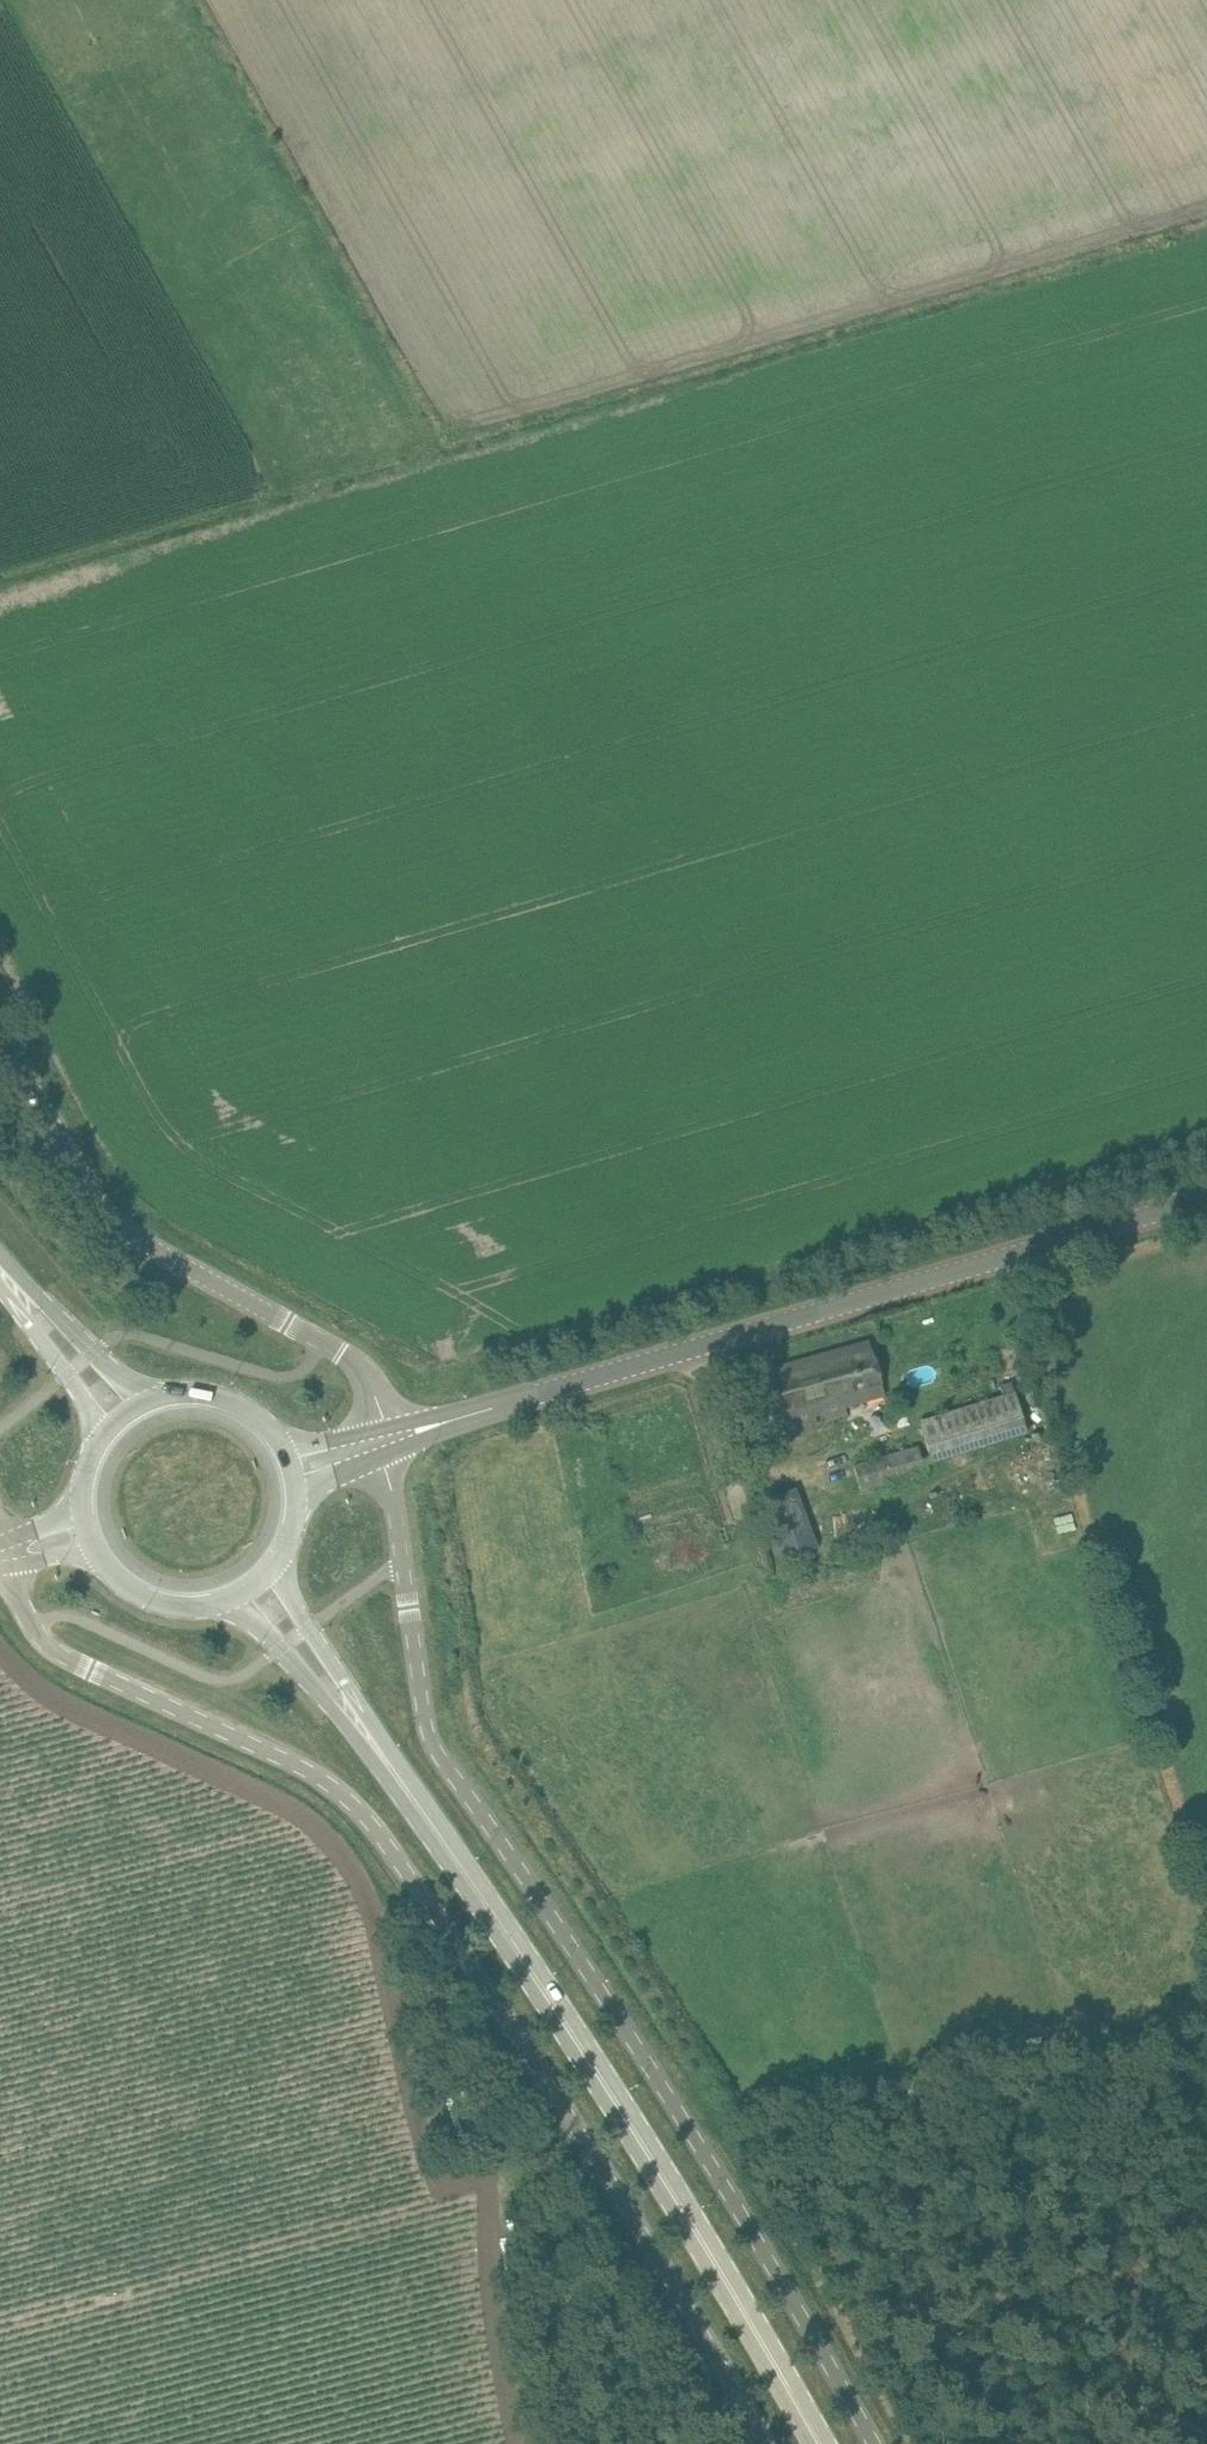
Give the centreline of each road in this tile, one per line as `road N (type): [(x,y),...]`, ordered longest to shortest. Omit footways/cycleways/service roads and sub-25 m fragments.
road 1 (unclassified): [(766,2443),(591,2150),(438,1916),(349,1800),(311,1771),(54,1651),(35,1631)]
road 2 (unclassified): [(874,2443),(628,2032),(430,1740),(386,1457)]
road 3 (primary): [(821,2443),(585,2055),(384,1759)]
road 4 (unclassified): [(495,1407),(1206,1199)]
road 5 (unclassified): [(383,1426),(374,1391),(350,1358),(118,1227),(0,1030)]
road 6 (primary): [(384,1759),(271,1553)]
road 7 (primary): [(220,1593),(384,1759)]
road 8 (primary): [(156,1409),(0,1270)]
road 9 (primary): [(0,1272),(108,1445)]
road 10 (primary): [(107,1554),(157,1593),(220,1593)]
road 11 (primary): [(269,1446),(219,1409),(156,1409)]

